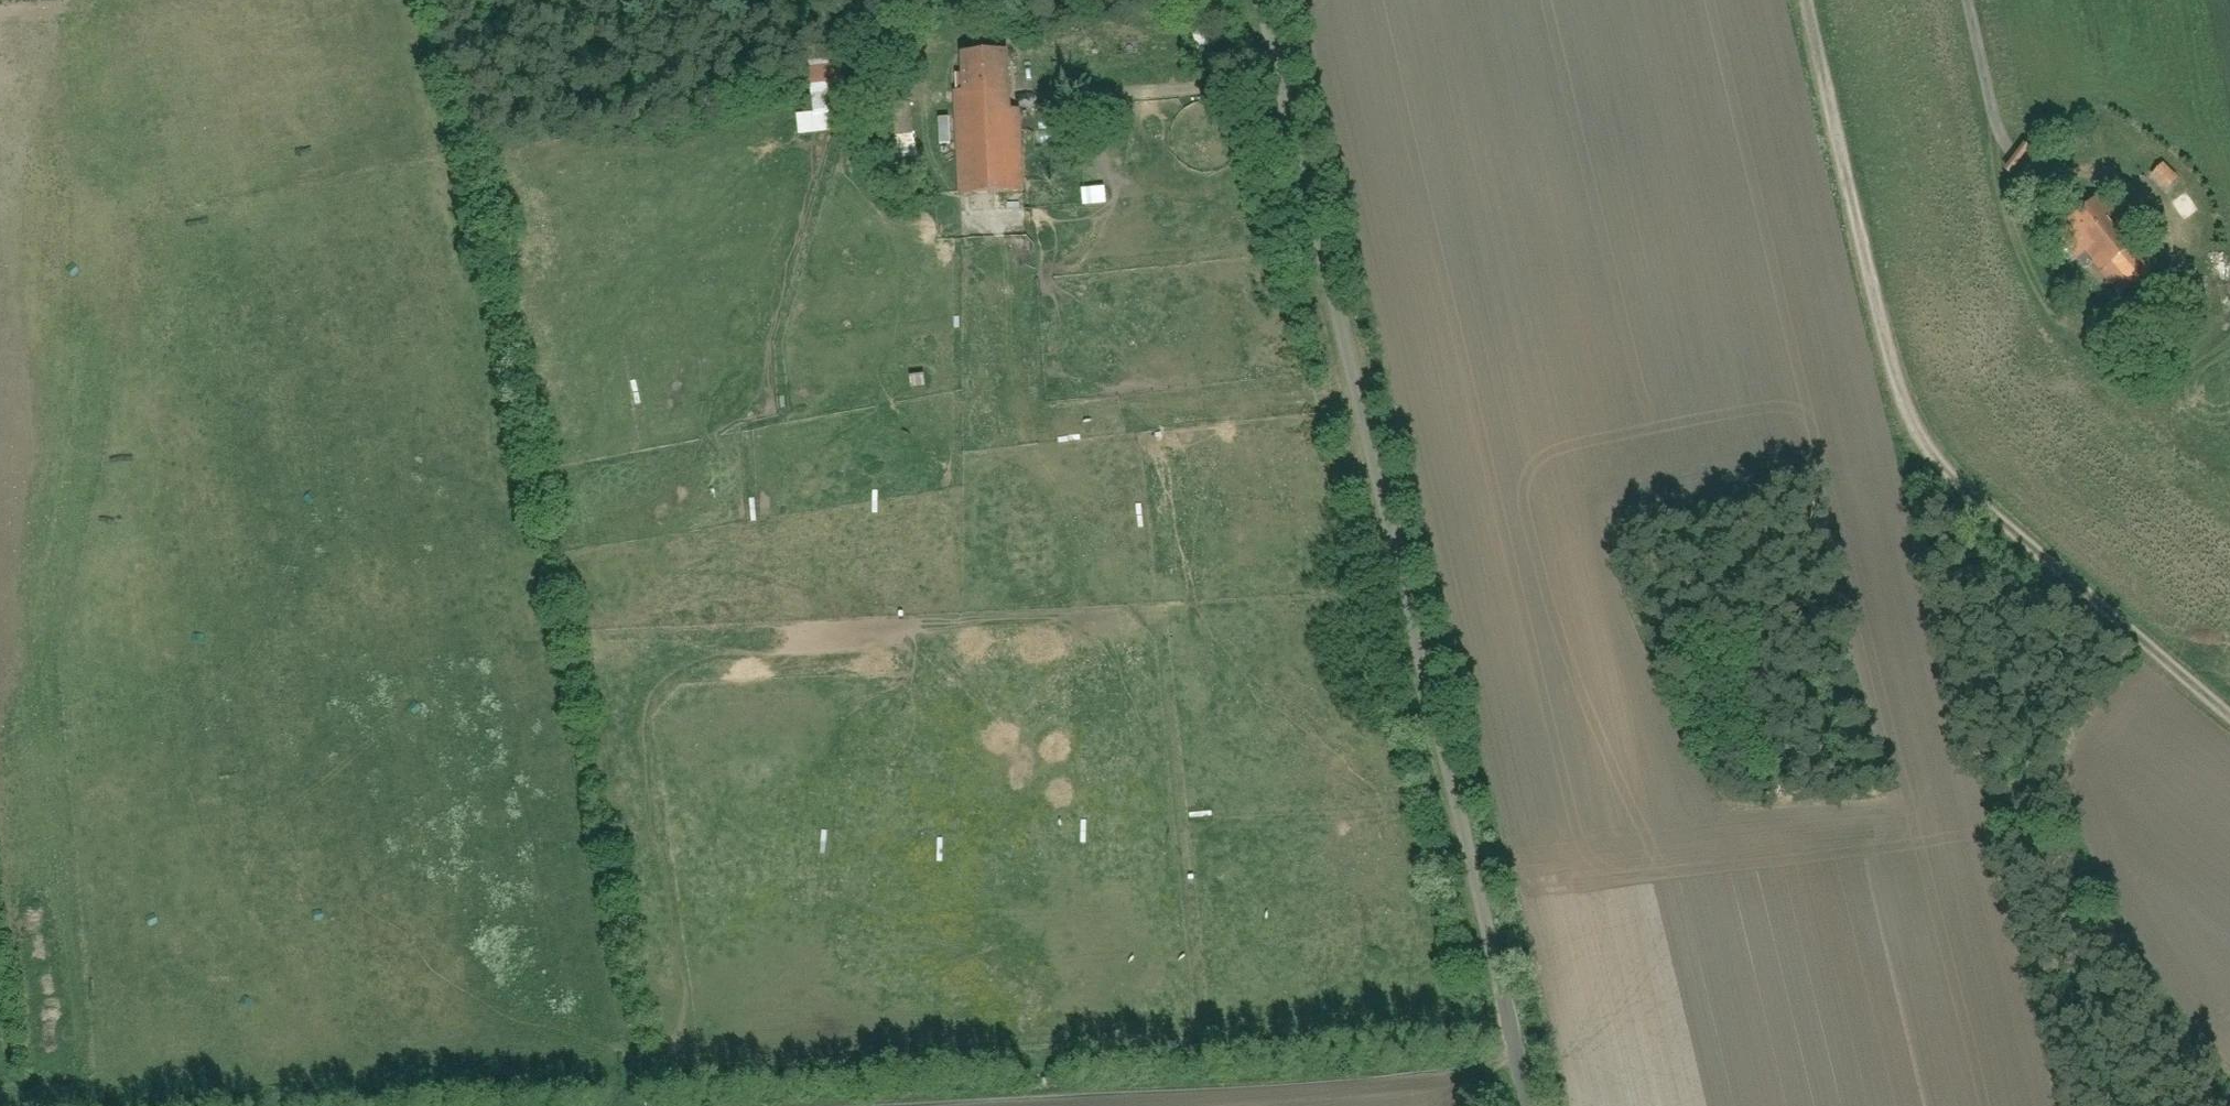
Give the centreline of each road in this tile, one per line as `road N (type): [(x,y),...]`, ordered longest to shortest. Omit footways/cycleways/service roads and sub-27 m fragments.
road 1 (unclassified): [(1260,0),(1381,470),(1525,1105)]

